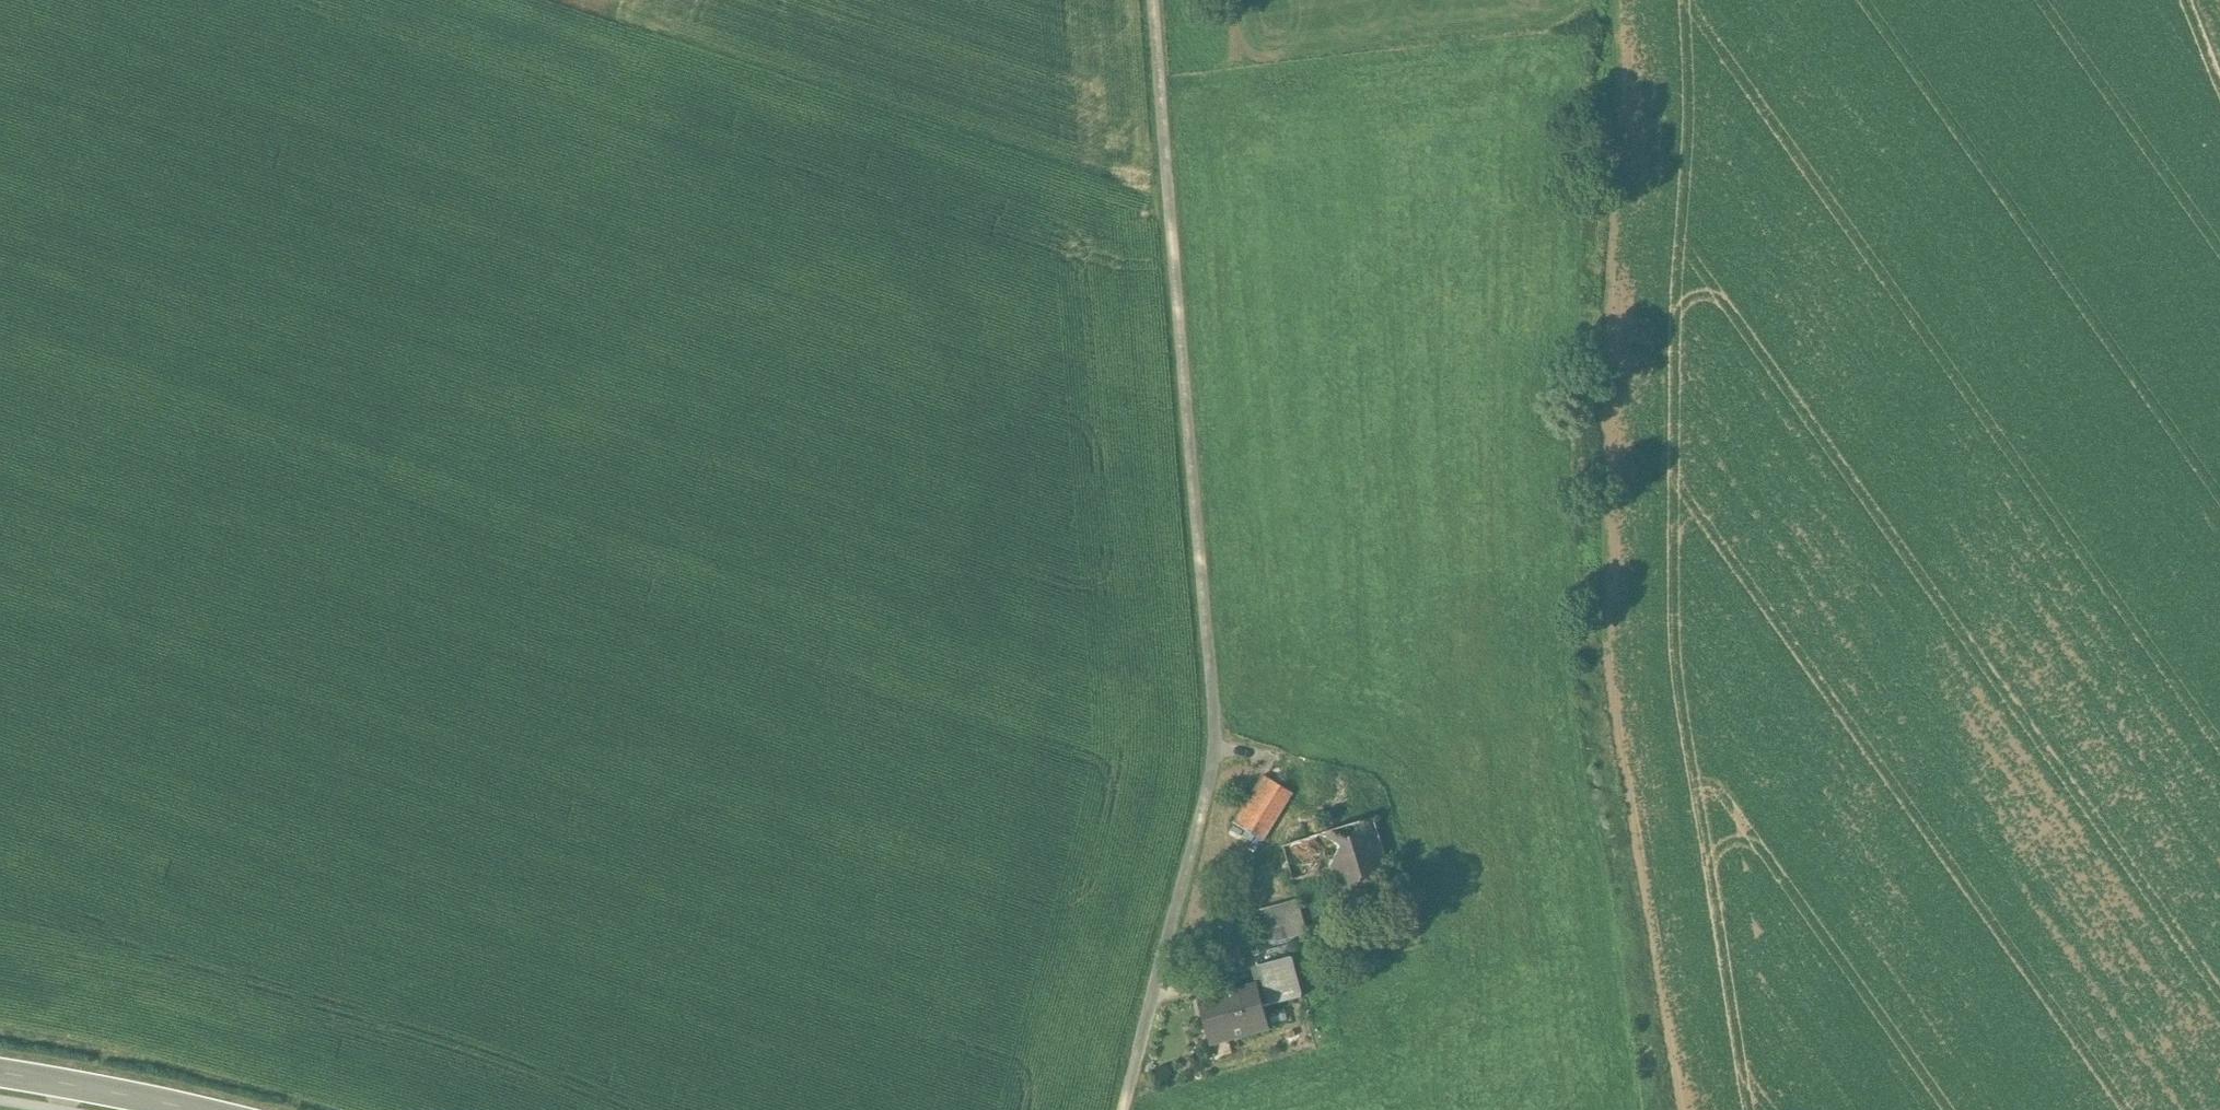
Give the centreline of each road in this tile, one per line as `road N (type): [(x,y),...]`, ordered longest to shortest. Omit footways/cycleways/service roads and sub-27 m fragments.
road 1 (unclassified): [(1154,0),(1214,743),(1123,1109)]
road 2 (tertiary): [(197,1109),(0,1072)]

